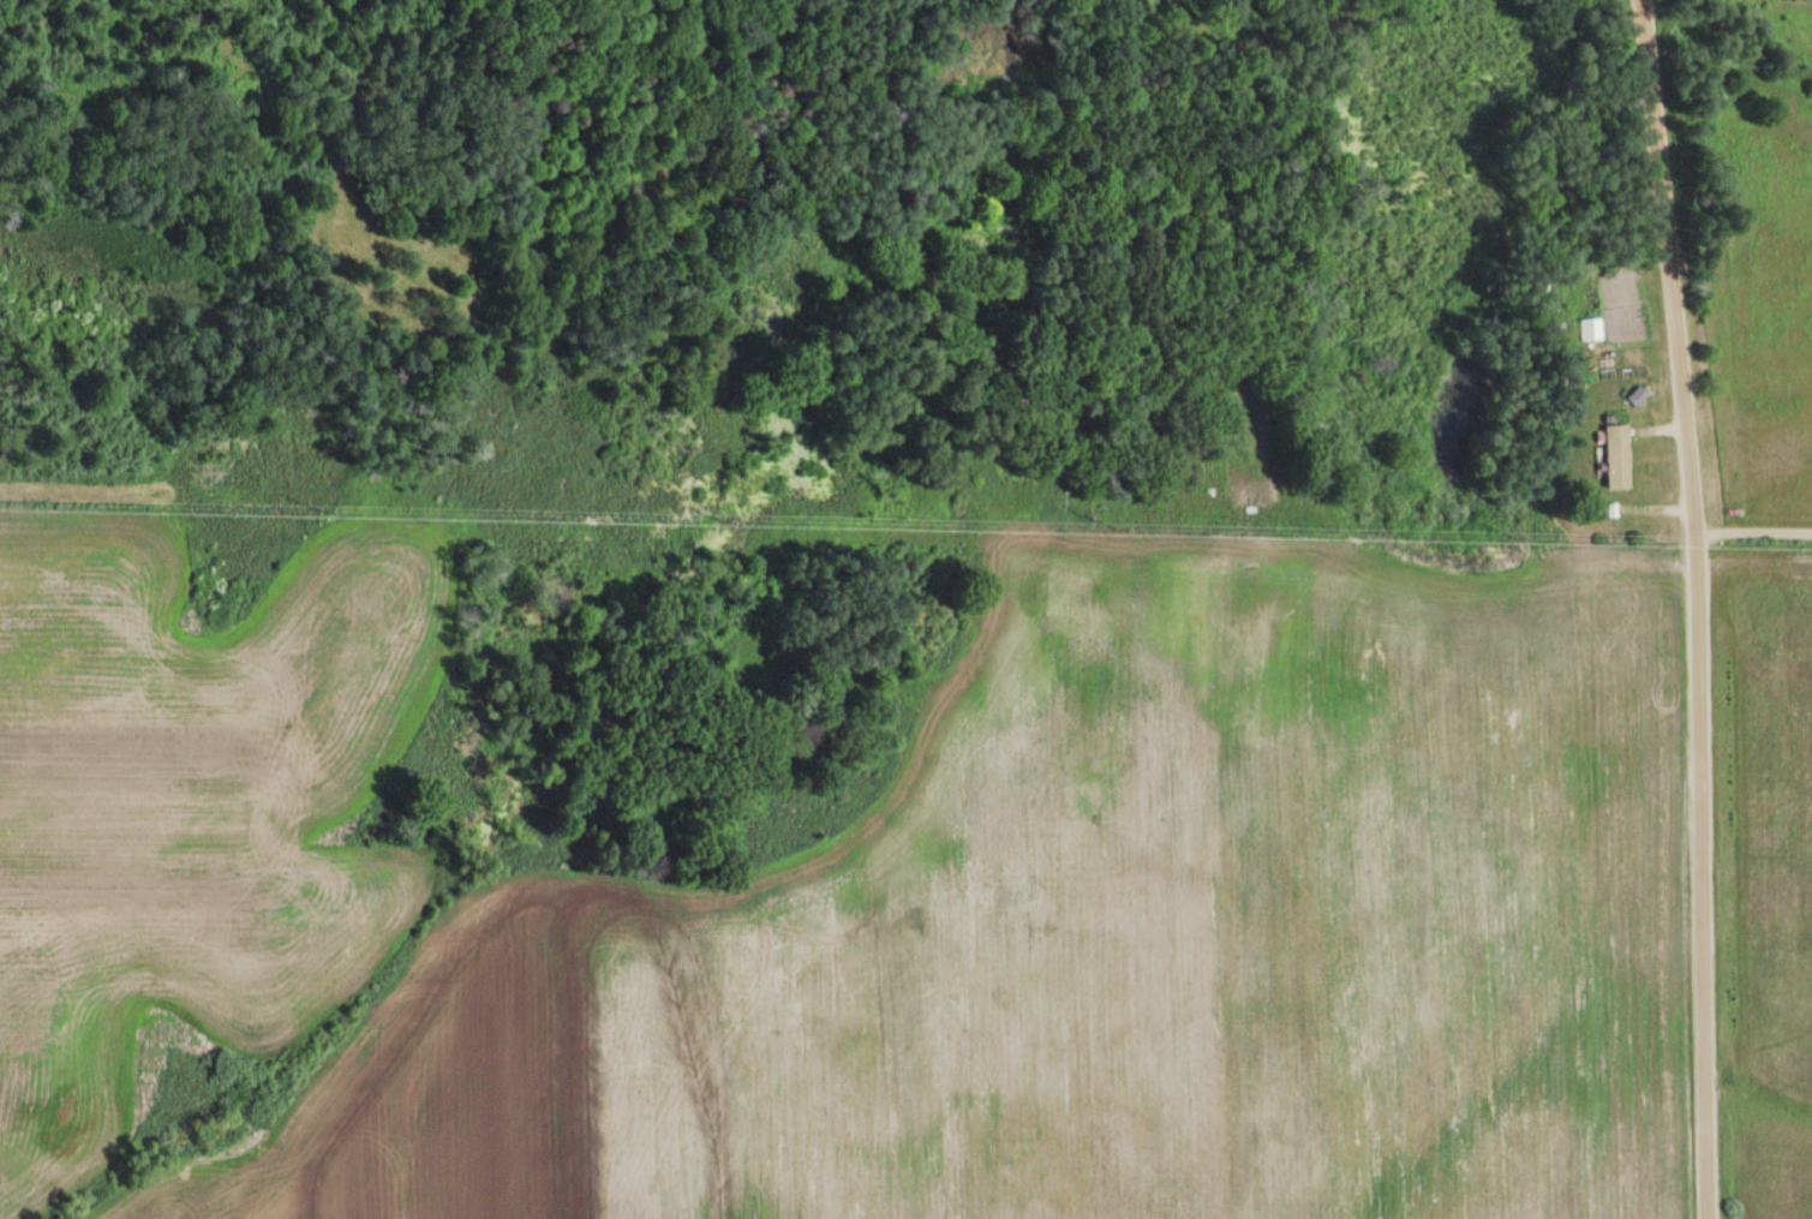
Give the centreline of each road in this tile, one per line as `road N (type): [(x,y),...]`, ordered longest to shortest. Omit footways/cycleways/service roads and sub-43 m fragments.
road 1 (residential): [(1705,1218),(1692,534),(1638,0)]

